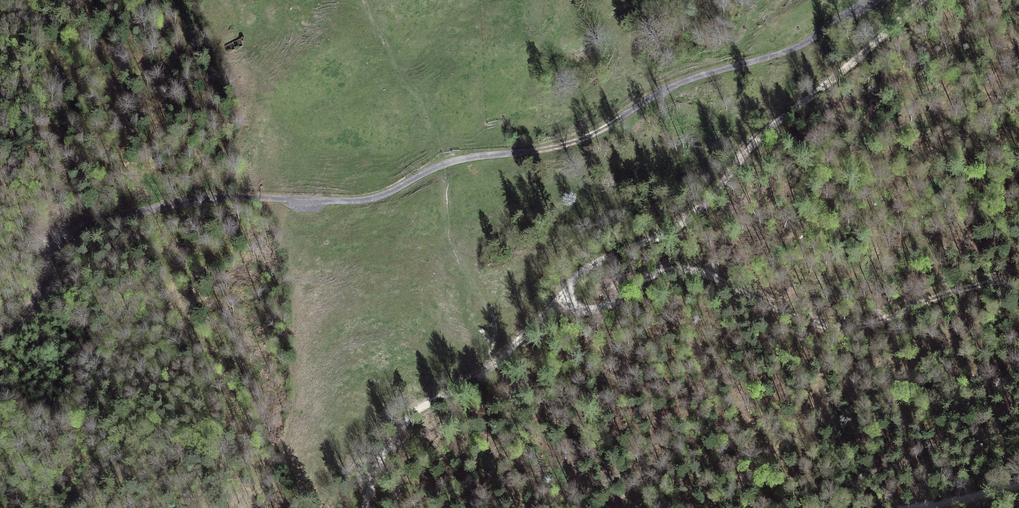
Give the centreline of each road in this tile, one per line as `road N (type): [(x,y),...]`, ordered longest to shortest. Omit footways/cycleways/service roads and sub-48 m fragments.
road 1 (unclassified): [(0,337),(29,312),(57,245),(84,225),(214,197),(367,199),(453,161),(564,145),(678,84),(805,44),(871,0)]
road 2 (track): [(495,366),(581,274),(688,218),(761,136),(922,0)]
road 3 (track): [(553,305),(598,308),(647,273),(682,265),(834,327),(1018,277)]
road 4 (track): [(366,507),(380,464),(405,422),(495,366)]

